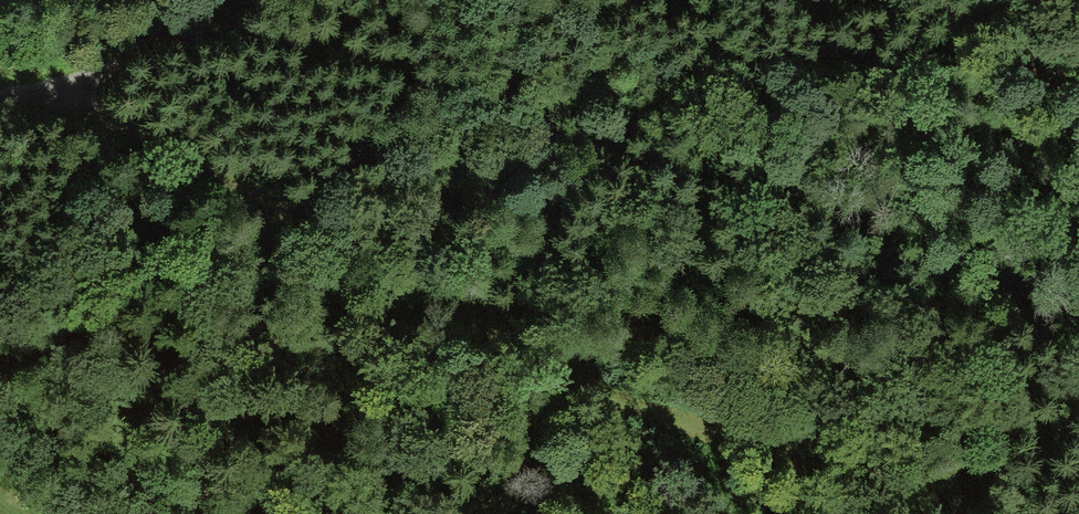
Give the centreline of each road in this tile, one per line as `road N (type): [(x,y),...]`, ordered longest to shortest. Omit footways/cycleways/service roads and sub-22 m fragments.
road 1 (track): [(70,92),(267,192),(543,366),(954,513)]
road 2 (track): [(0,323),(117,408),(207,513)]
road 3 (track): [(70,92),(262,0)]
road 4 (track): [(977,0),(1078,100)]

